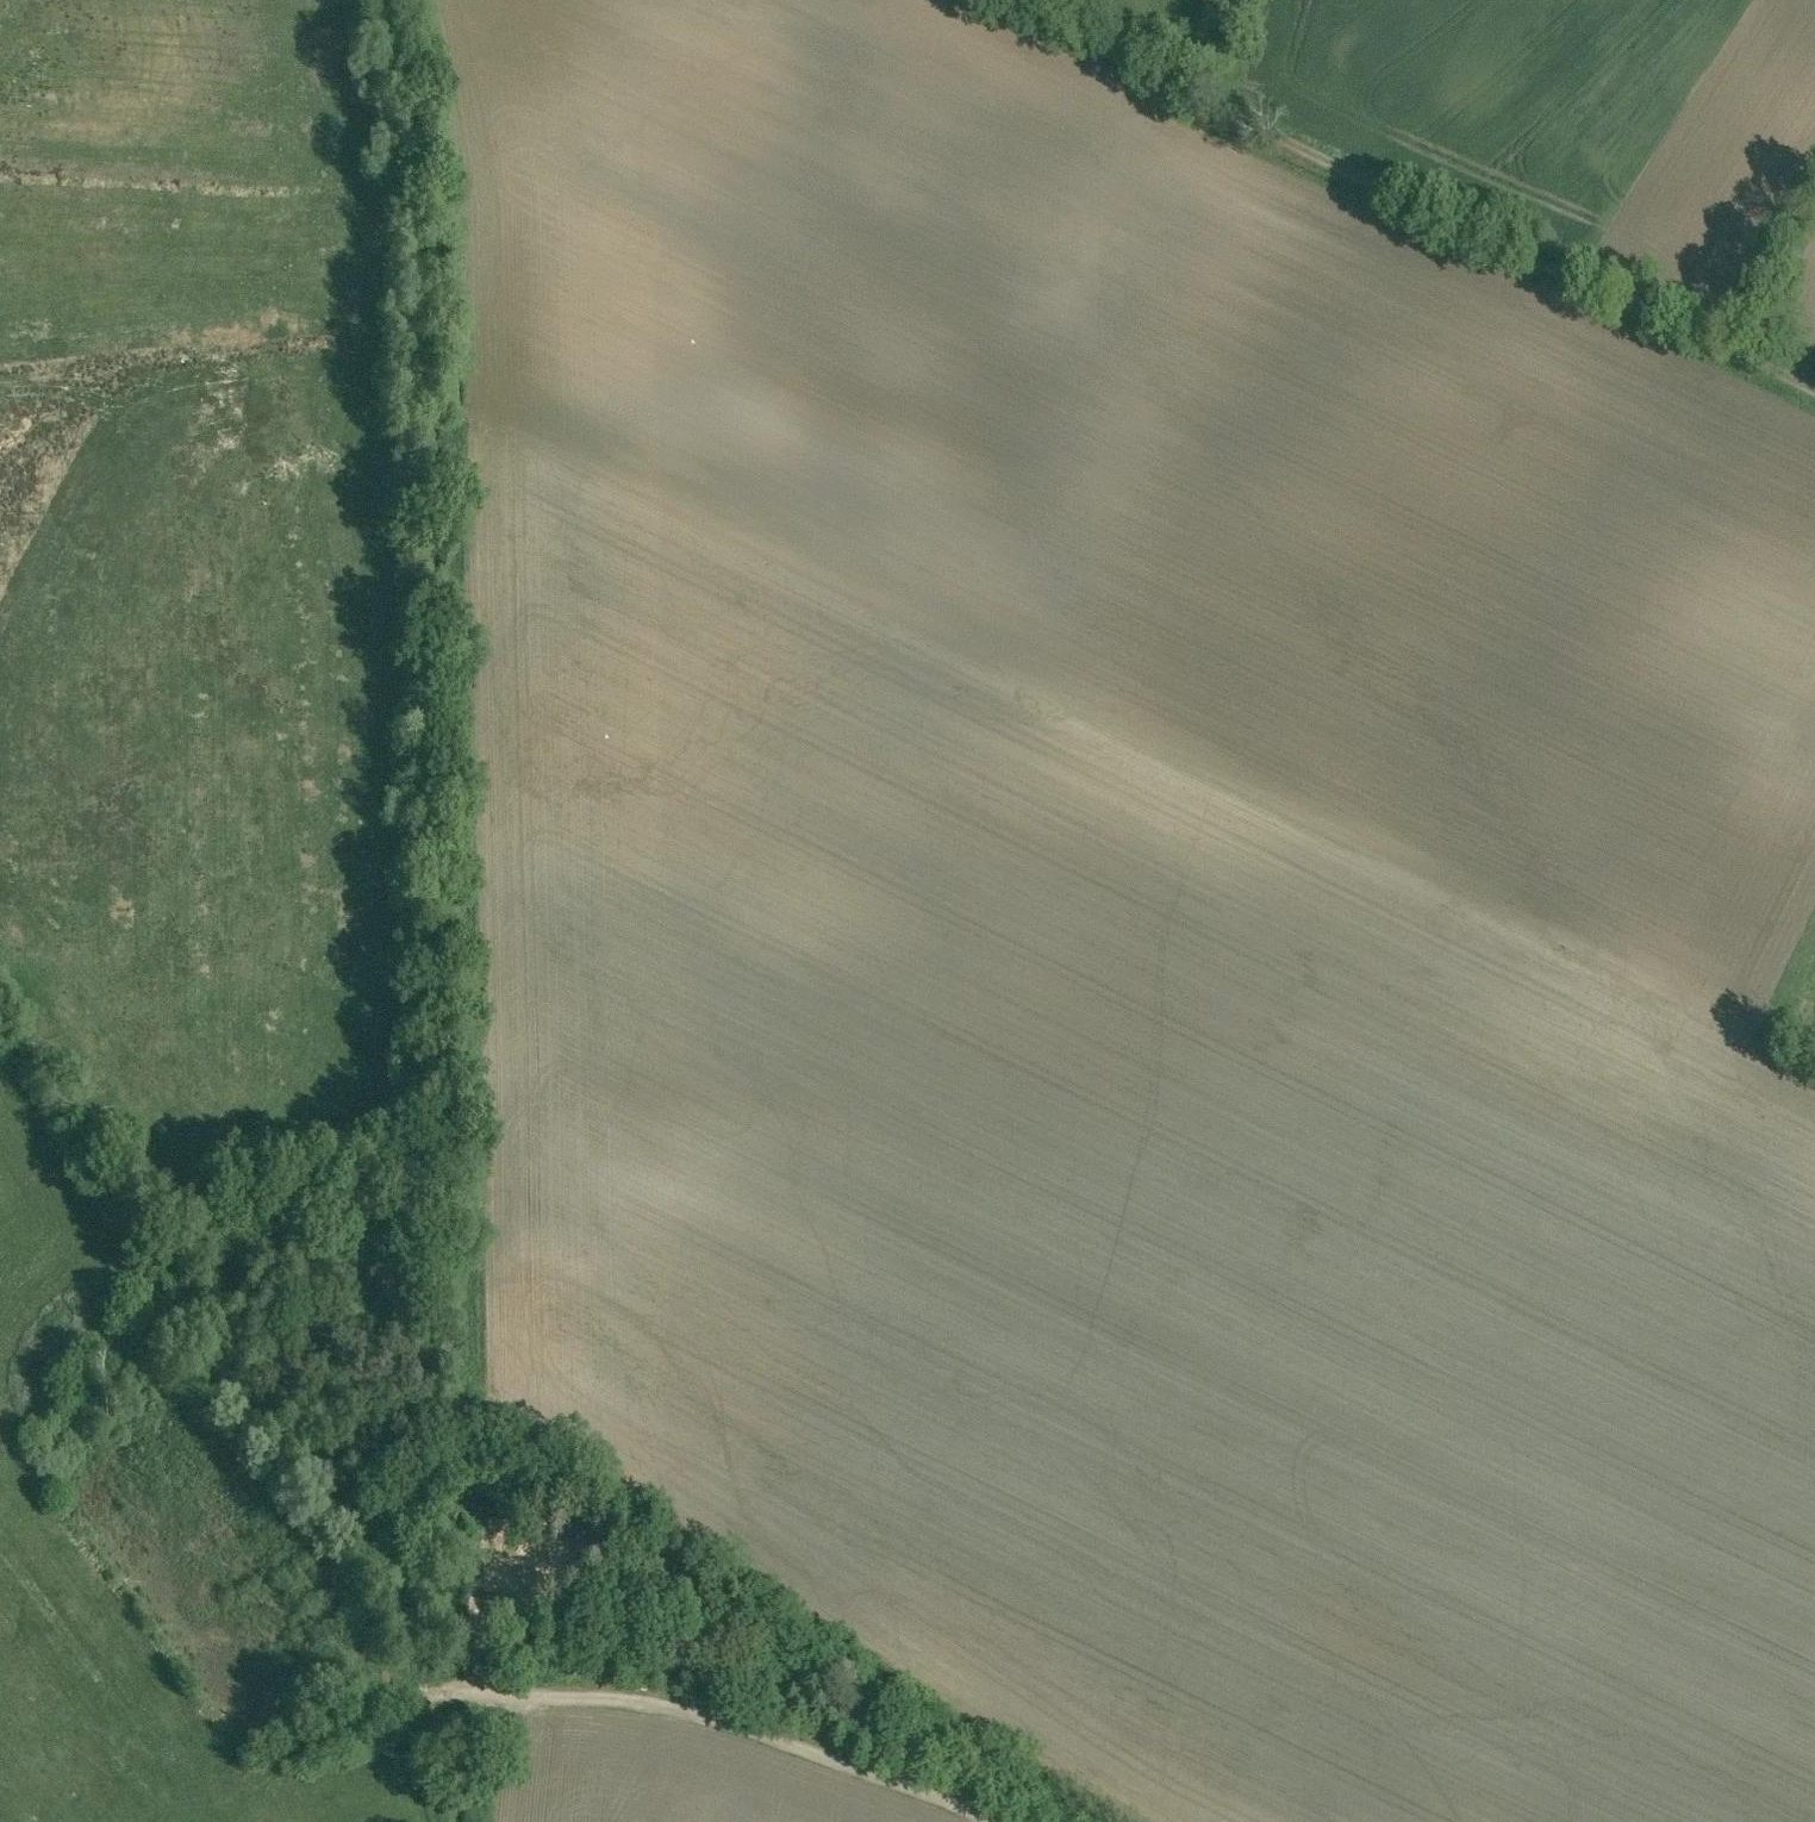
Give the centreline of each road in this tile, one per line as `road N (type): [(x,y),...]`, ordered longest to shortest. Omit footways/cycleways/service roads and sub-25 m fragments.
road 1 (track): [(994,1821),(665,1710),(589,1698),(405,1700),(250,1779)]
road 2 (track): [(1814,397),(1237,127),(1226,47),(1244,0)]

